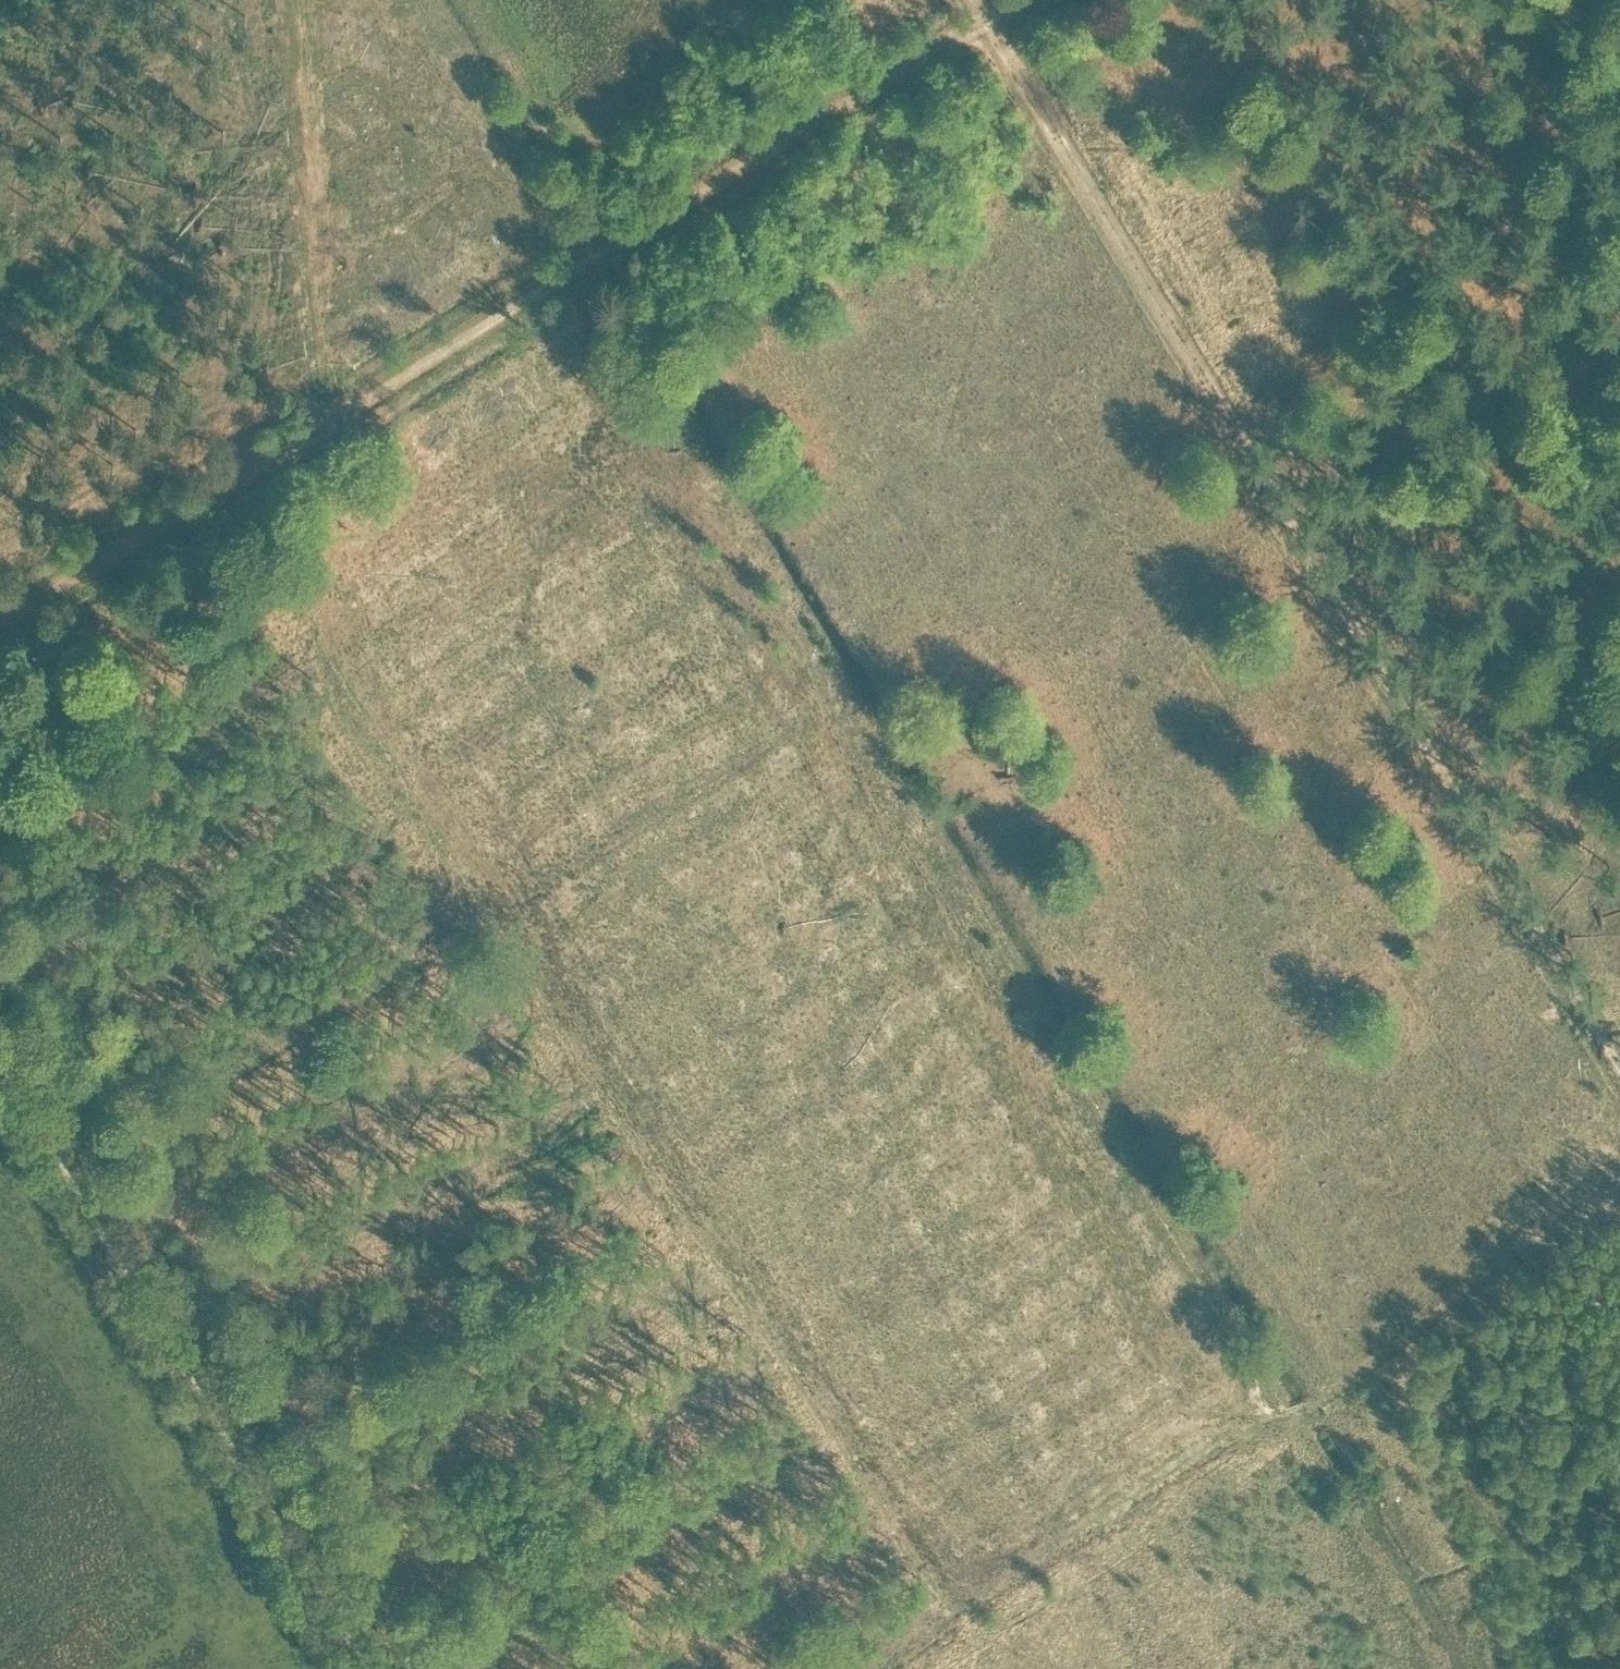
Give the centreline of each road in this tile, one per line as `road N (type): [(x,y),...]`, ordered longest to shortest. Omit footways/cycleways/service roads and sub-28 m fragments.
road 1 (track): [(983,18),(1619,1063)]
road 2 (track): [(0,619),(983,18)]
road 3 (track): [(0,1033),(385,1668)]
road 4 (track): [(1296,1408),(1619,1158)]

